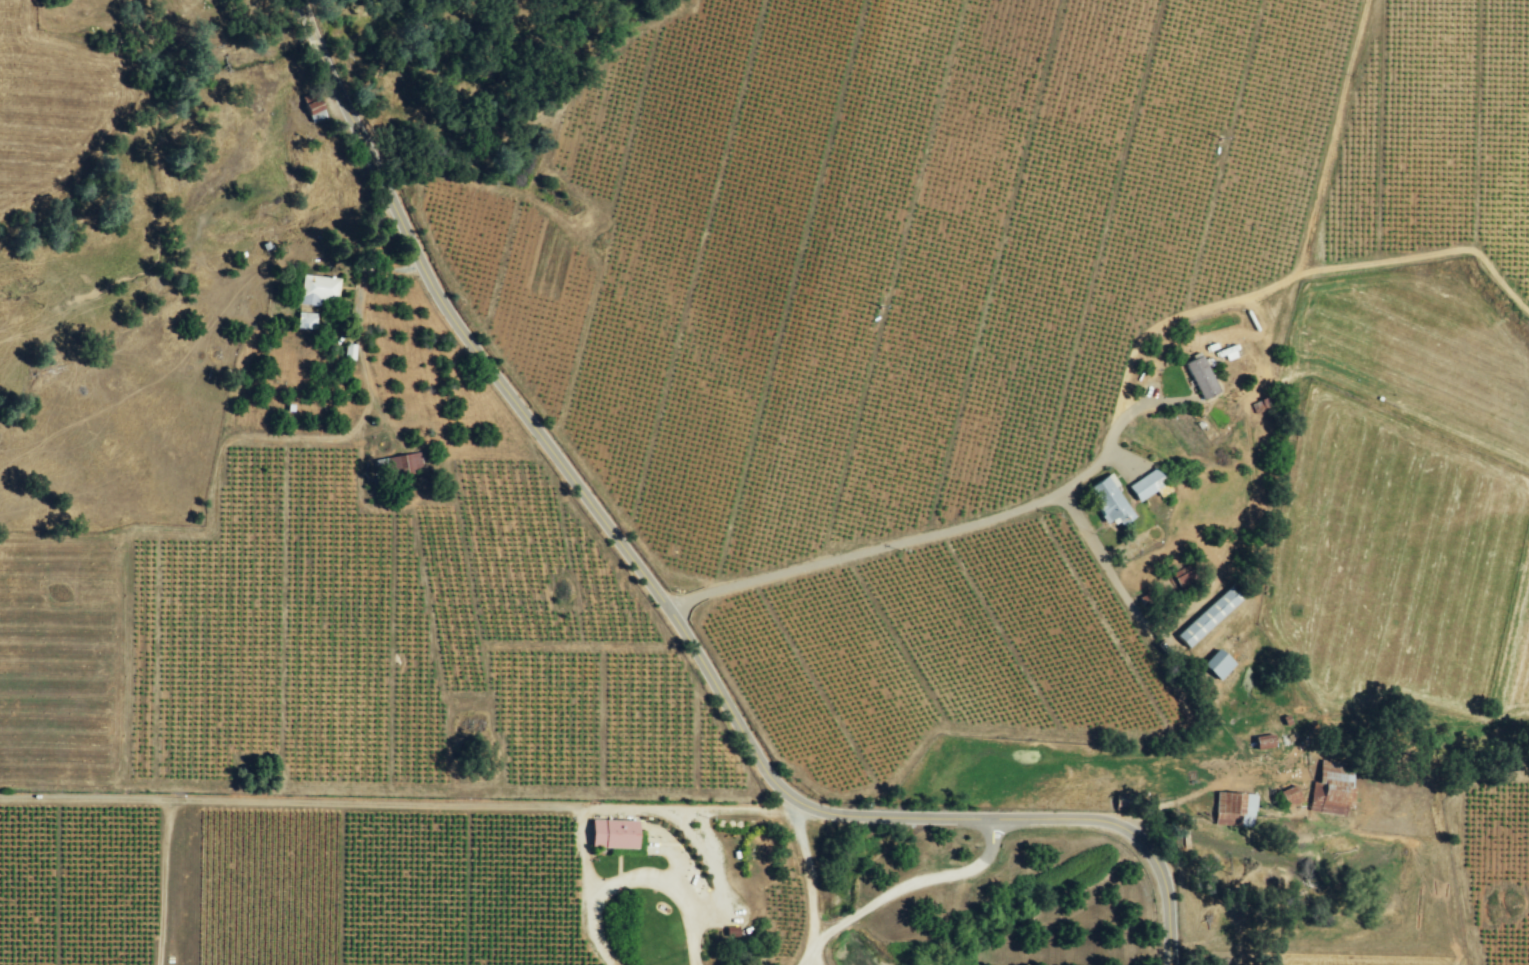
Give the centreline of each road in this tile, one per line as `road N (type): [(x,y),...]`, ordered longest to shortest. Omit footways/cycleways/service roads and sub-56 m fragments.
road 1 (residential): [(1168,964),(1153,857),(1123,822),(862,809),(810,803),(779,788),(666,601),(446,305),(303,0)]

